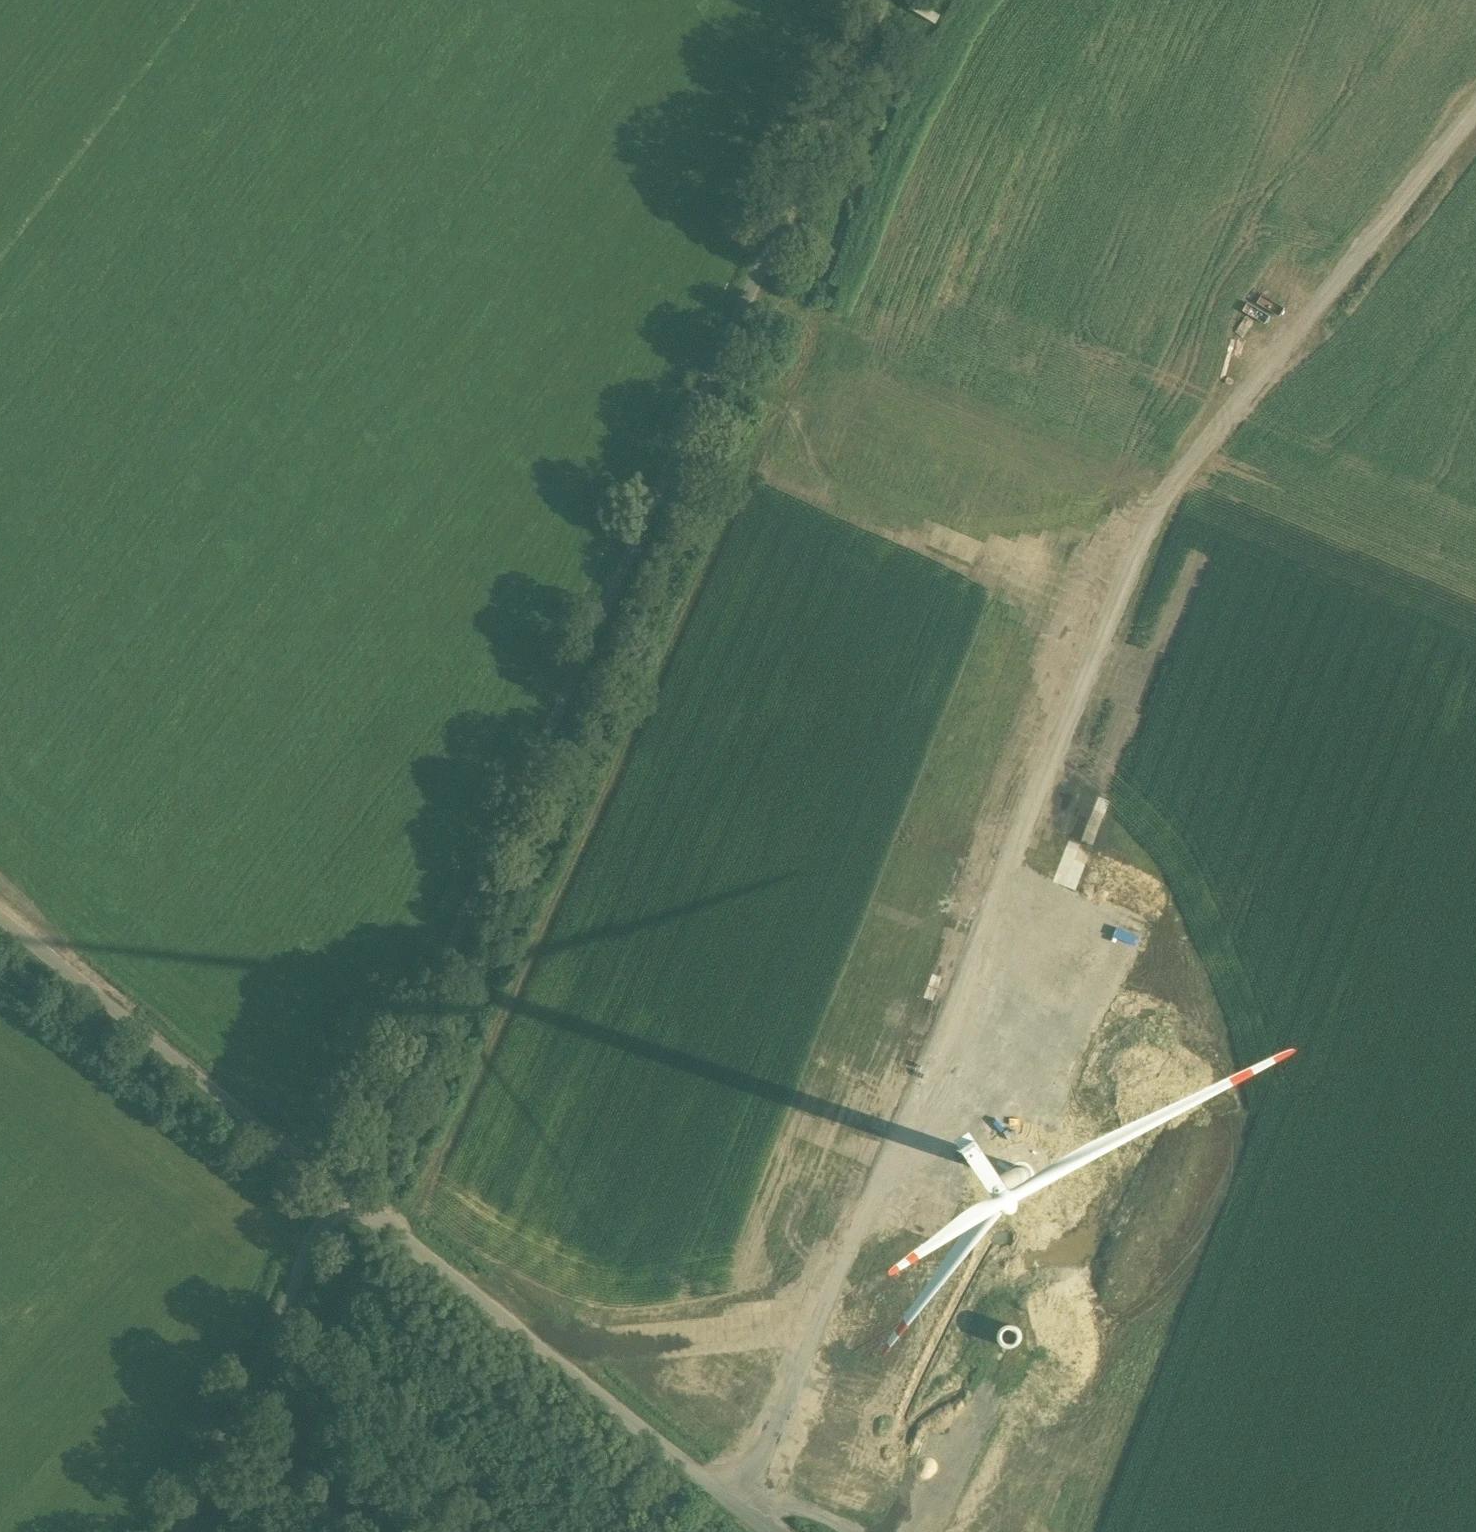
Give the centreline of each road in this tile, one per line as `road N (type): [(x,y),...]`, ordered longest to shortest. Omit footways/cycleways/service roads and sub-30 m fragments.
road 1 (unclassified): [(878,0),(339,1188)]
road 2 (unclassified): [(339,1188),(776,1531)]
road 3 (track): [(737,1500),(954,1001)]
road 4 (unclassified): [(0,919),(339,1188)]
road 5 (unclassified): [(187,1531),(339,1188)]

